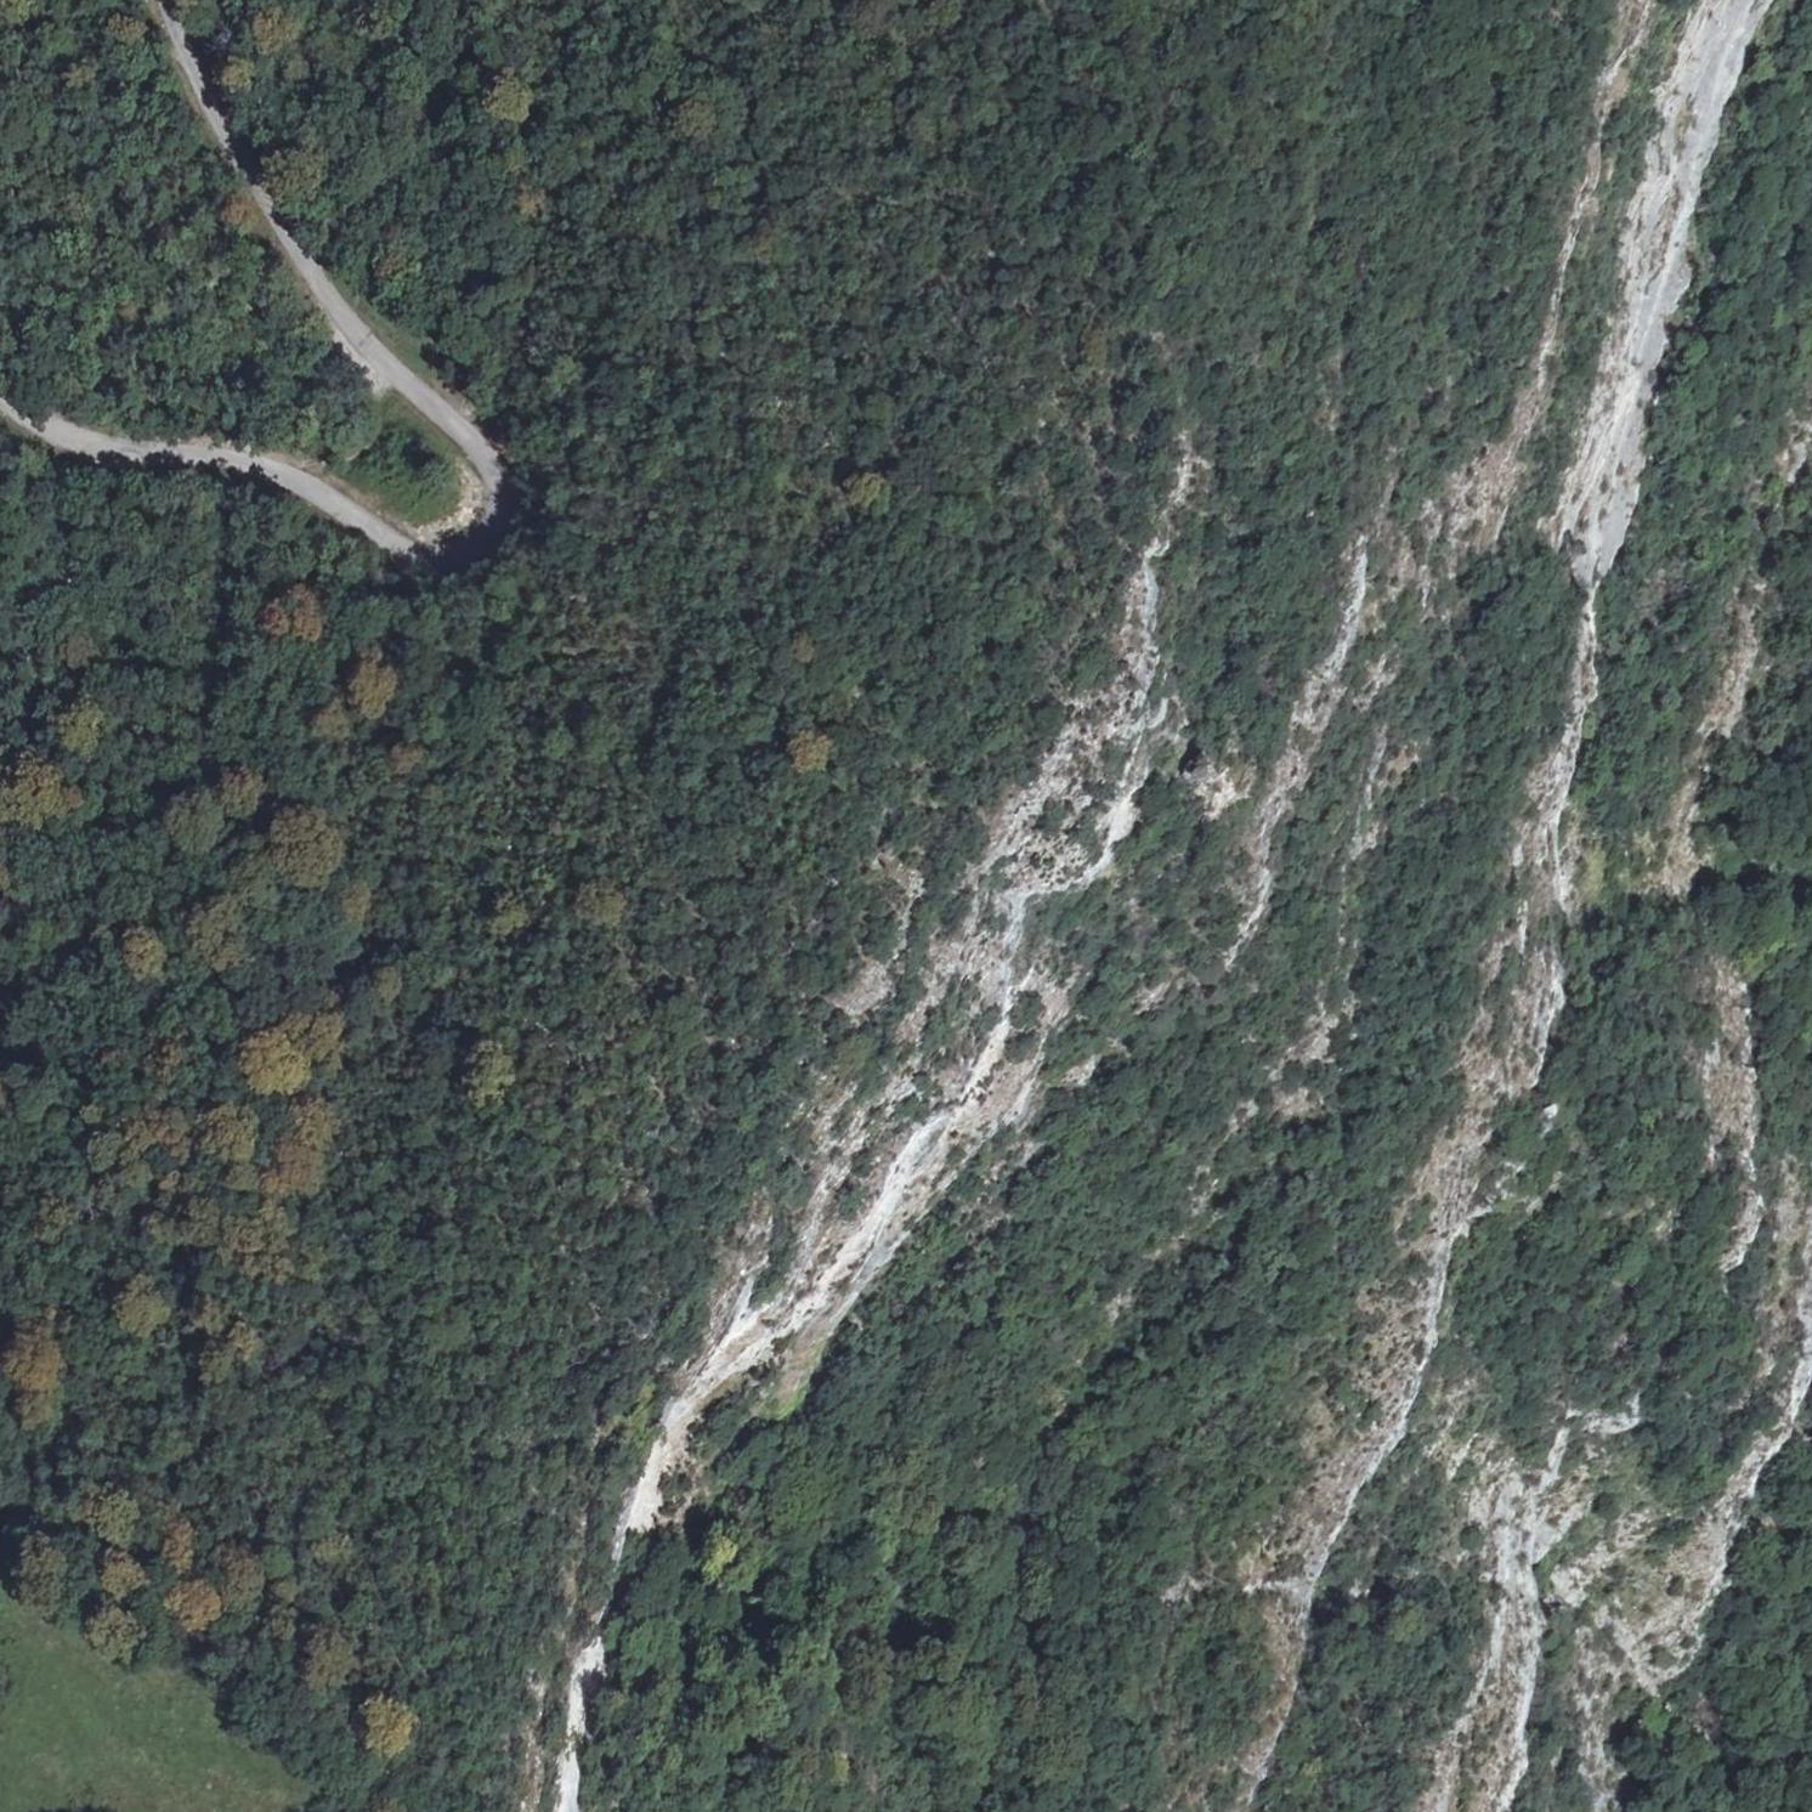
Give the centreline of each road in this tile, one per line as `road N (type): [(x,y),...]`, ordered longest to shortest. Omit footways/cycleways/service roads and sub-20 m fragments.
road 1 (unclassified): [(166,0),(222,140),(300,268),(378,360),(479,455),(498,483),(500,519),(485,542),(457,559),(422,558),(298,486),(244,467),(98,450),(0,412)]

